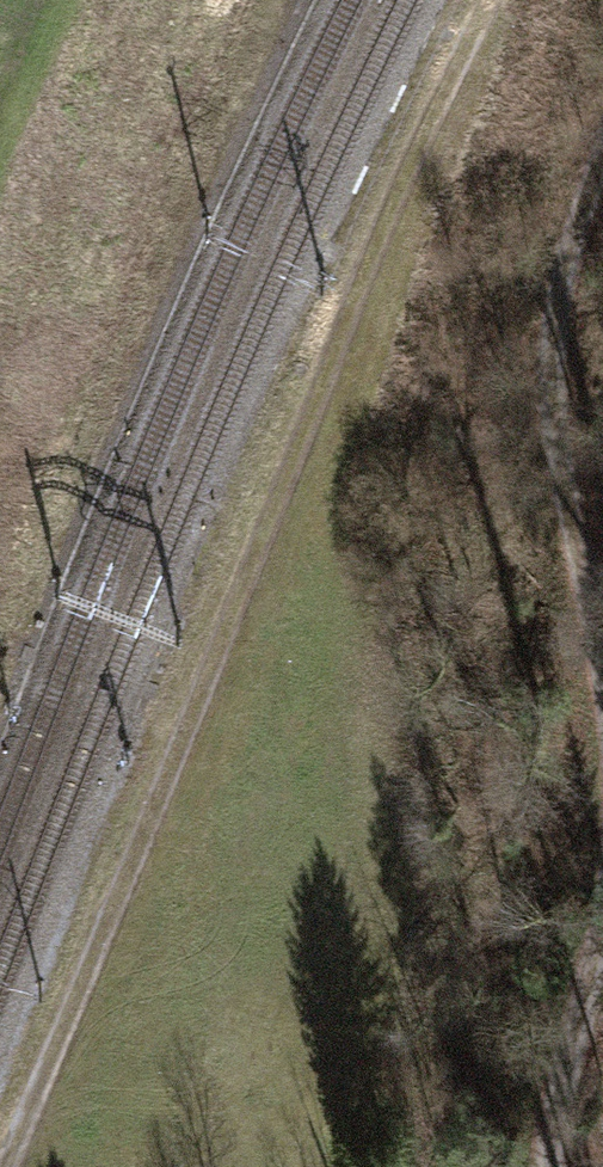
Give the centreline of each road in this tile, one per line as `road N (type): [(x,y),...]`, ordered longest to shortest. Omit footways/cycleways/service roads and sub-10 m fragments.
road 1 (track): [(0,1165),(467,53)]
road 2 (track): [(602,761),(548,365),(577,223),(602,154)]
road 3 (track): [(548,1166),(550,1128),(592,955),(602,830)]

